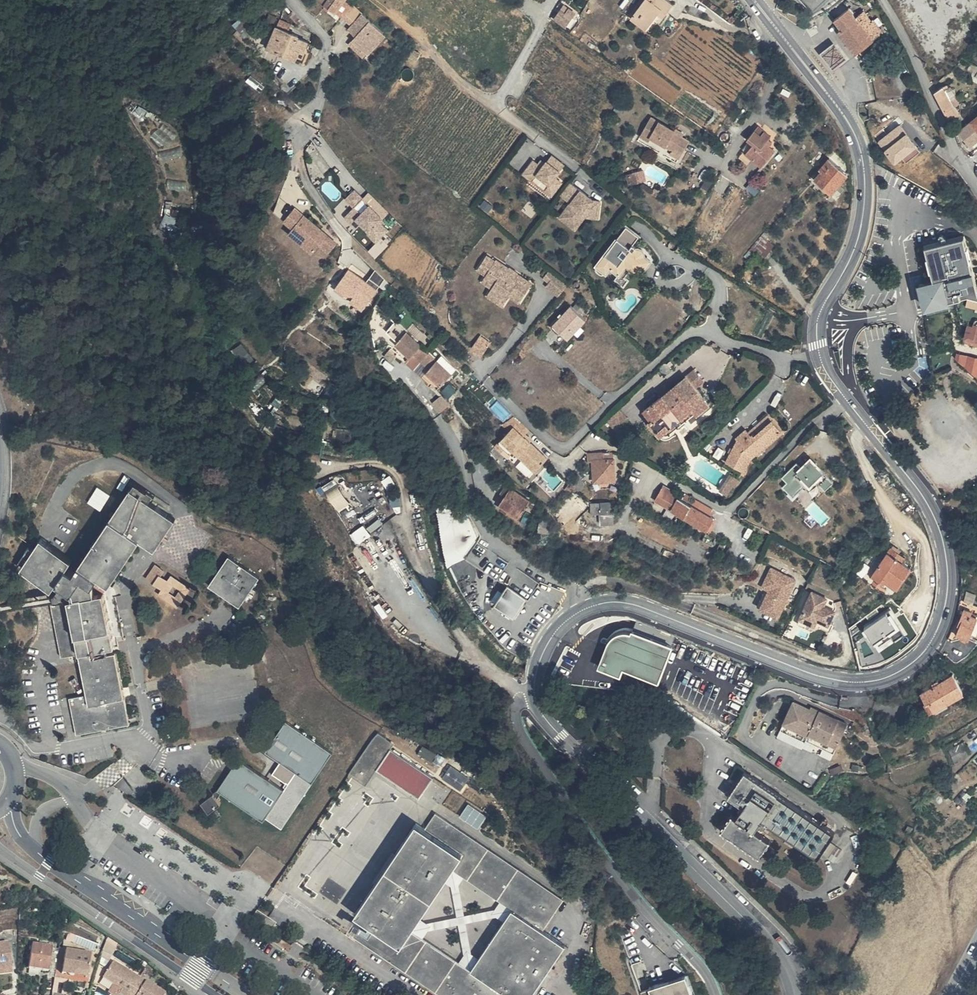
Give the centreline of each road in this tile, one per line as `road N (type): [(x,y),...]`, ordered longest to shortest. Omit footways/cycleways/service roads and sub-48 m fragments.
road 1 (secondary): [(585,609),(639,607),(815,676),(859,683),(896,674),(929,651),(949,599),(945,539),(921,491),(820,357)]
road 2 (residential): [(820,357),(691,332),(567,446),(488,378)]
road 3 (secondary): [(820,357),(820,313),(863,220),(861,152),(839,110),(754,0)]
road 4 (secondary): [(795,994),(766,937),(565,742),(533,697)]
road 5 (residential): [(717,994),(697,961),(559,809),(515,720),(518,703),(533,697)]
road 6 (residential): [(534,692),(508,687),(442,634),(399,542),(401,515),(388,488),(336,486)]
road 7 (unclassified): [(243,994),(26,841),(12,793)]
road 8 (residential): [(585,609),(565,585),(494,538),(445,408),(415,379)]
road 9 (unclassified): [(0,845),(217,994)]
road 10 (residential): [(554,0),(498,103),(577,168)]
road 11 (residential): [(884,0),(976,186)]
road 12 (track): [(498,103),(454,76),(373,0)]
road 13 (residential): [(298,129),(318,100),(326,46),(291,0)]

